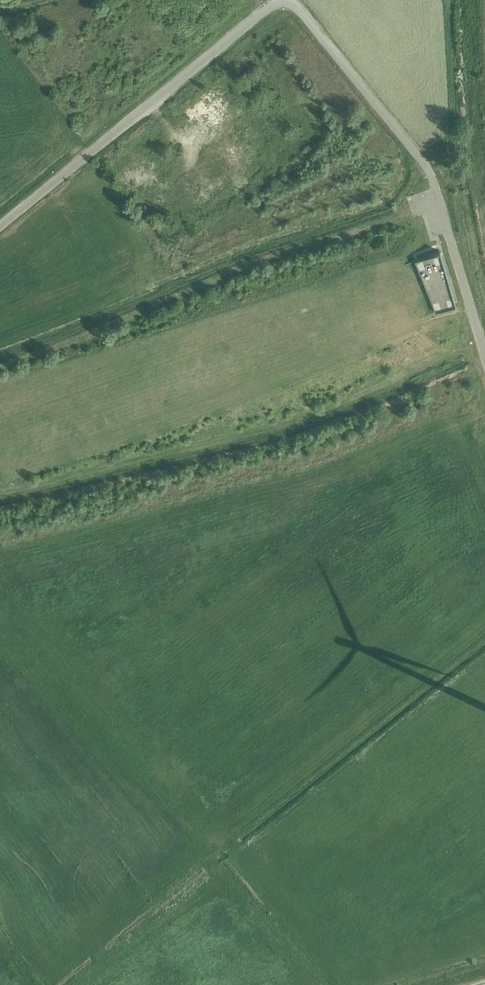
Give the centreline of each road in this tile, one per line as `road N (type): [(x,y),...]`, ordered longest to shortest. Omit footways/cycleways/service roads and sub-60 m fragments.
road 1 (trunk): [(0,449),(386,320),(484,279)]
road 2 (trunk): [(484,245),(0,409)]
road 3 (unclassified): [(289,0),(424,164),(484,359)]
road 4 (unclassified): [(0,221),(267,0)]

